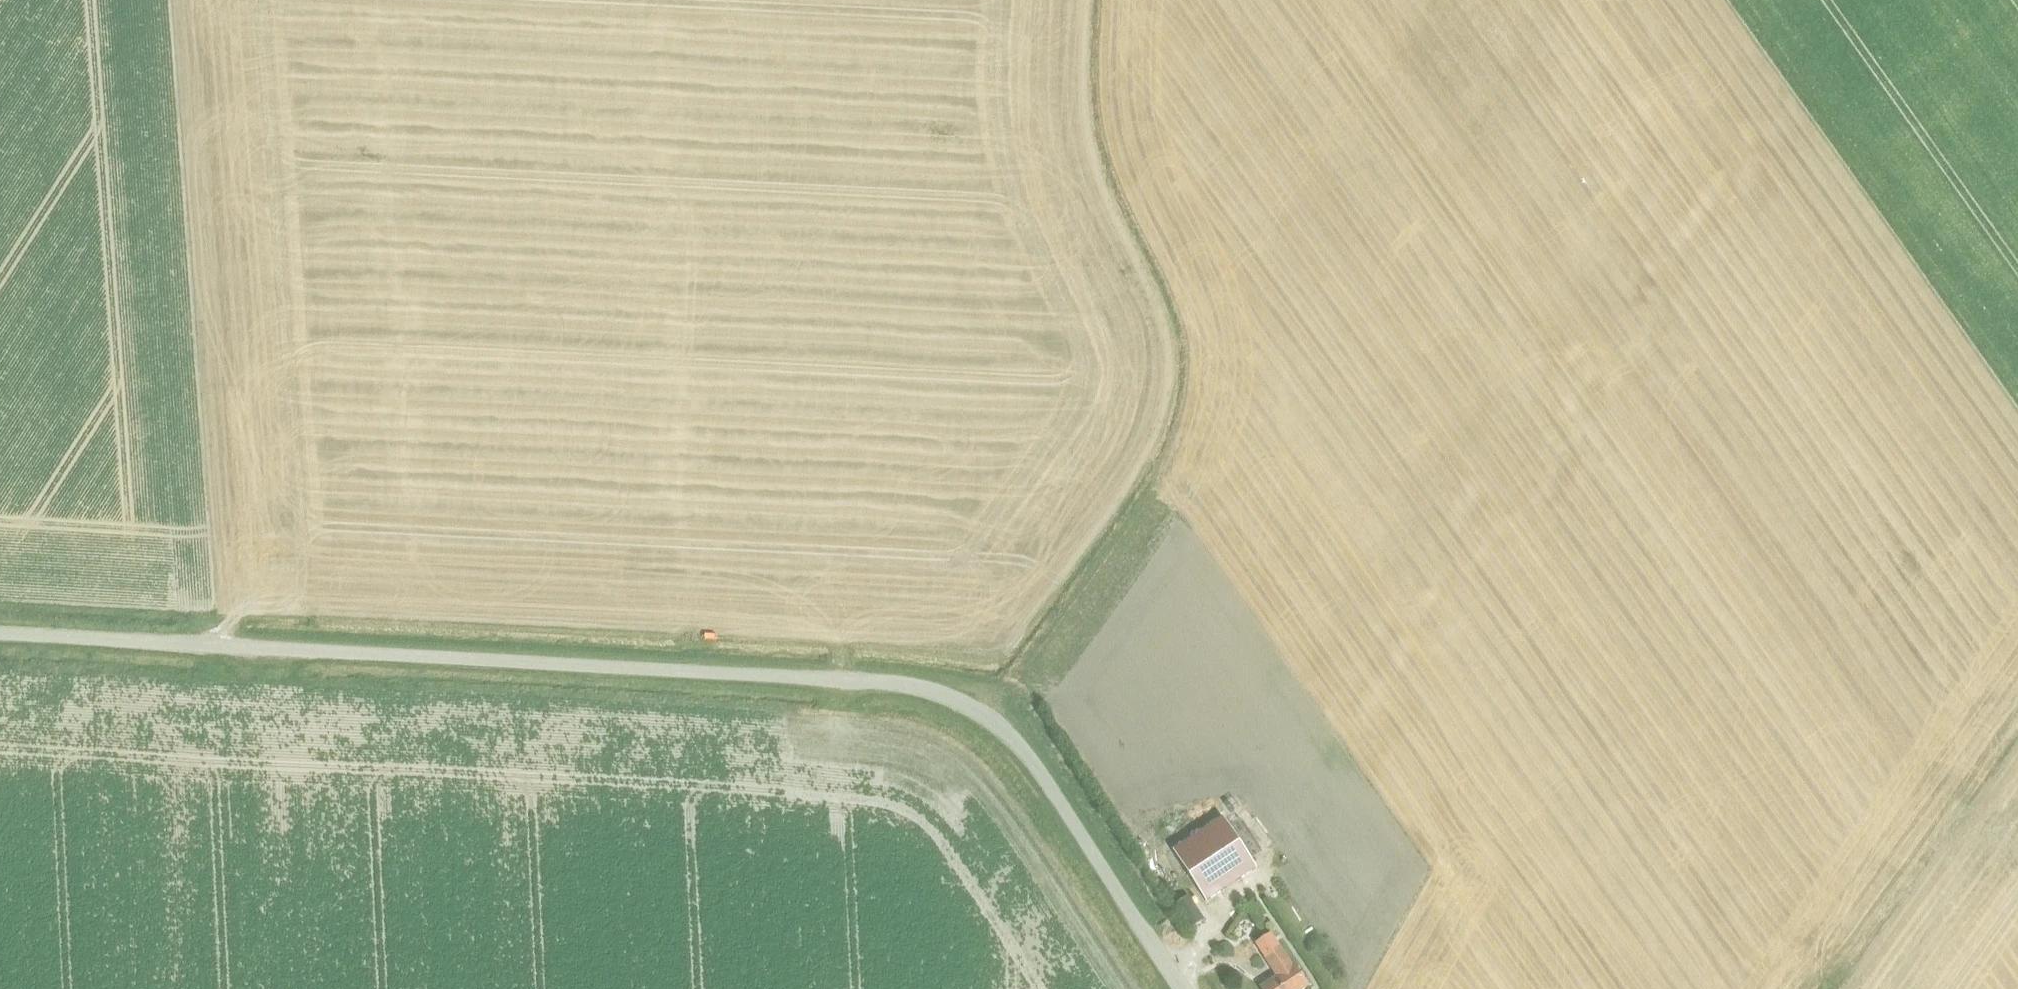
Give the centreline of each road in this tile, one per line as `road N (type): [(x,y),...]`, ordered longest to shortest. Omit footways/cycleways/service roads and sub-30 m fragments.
road 1 (unclassified): [(1180,988),(1019,744),(995,722),(926,690),(0,634)]

